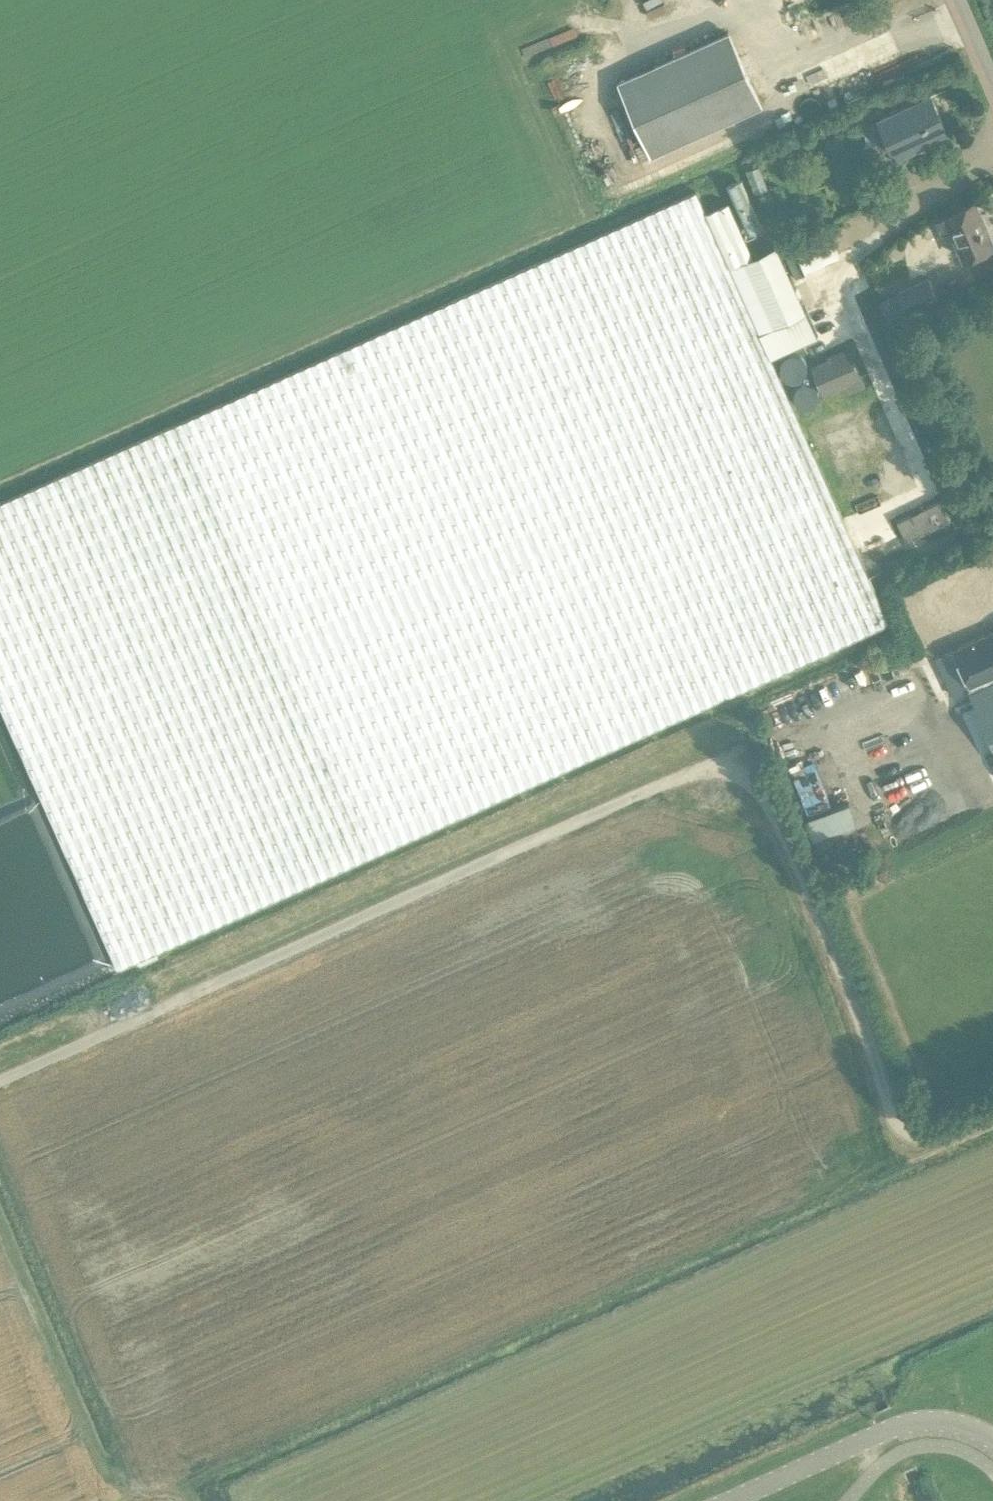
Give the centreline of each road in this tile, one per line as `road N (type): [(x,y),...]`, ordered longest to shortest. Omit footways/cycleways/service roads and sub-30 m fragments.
road 1 (track): [(992,1110),(940,1134),(906,1132),(744,749),(0,1082)]
road 2 (track): [(517,1500),(992,1288)]
road 3 (unclassified): [(733,1500),(908,1424),(961,1426),(992,1441)]

